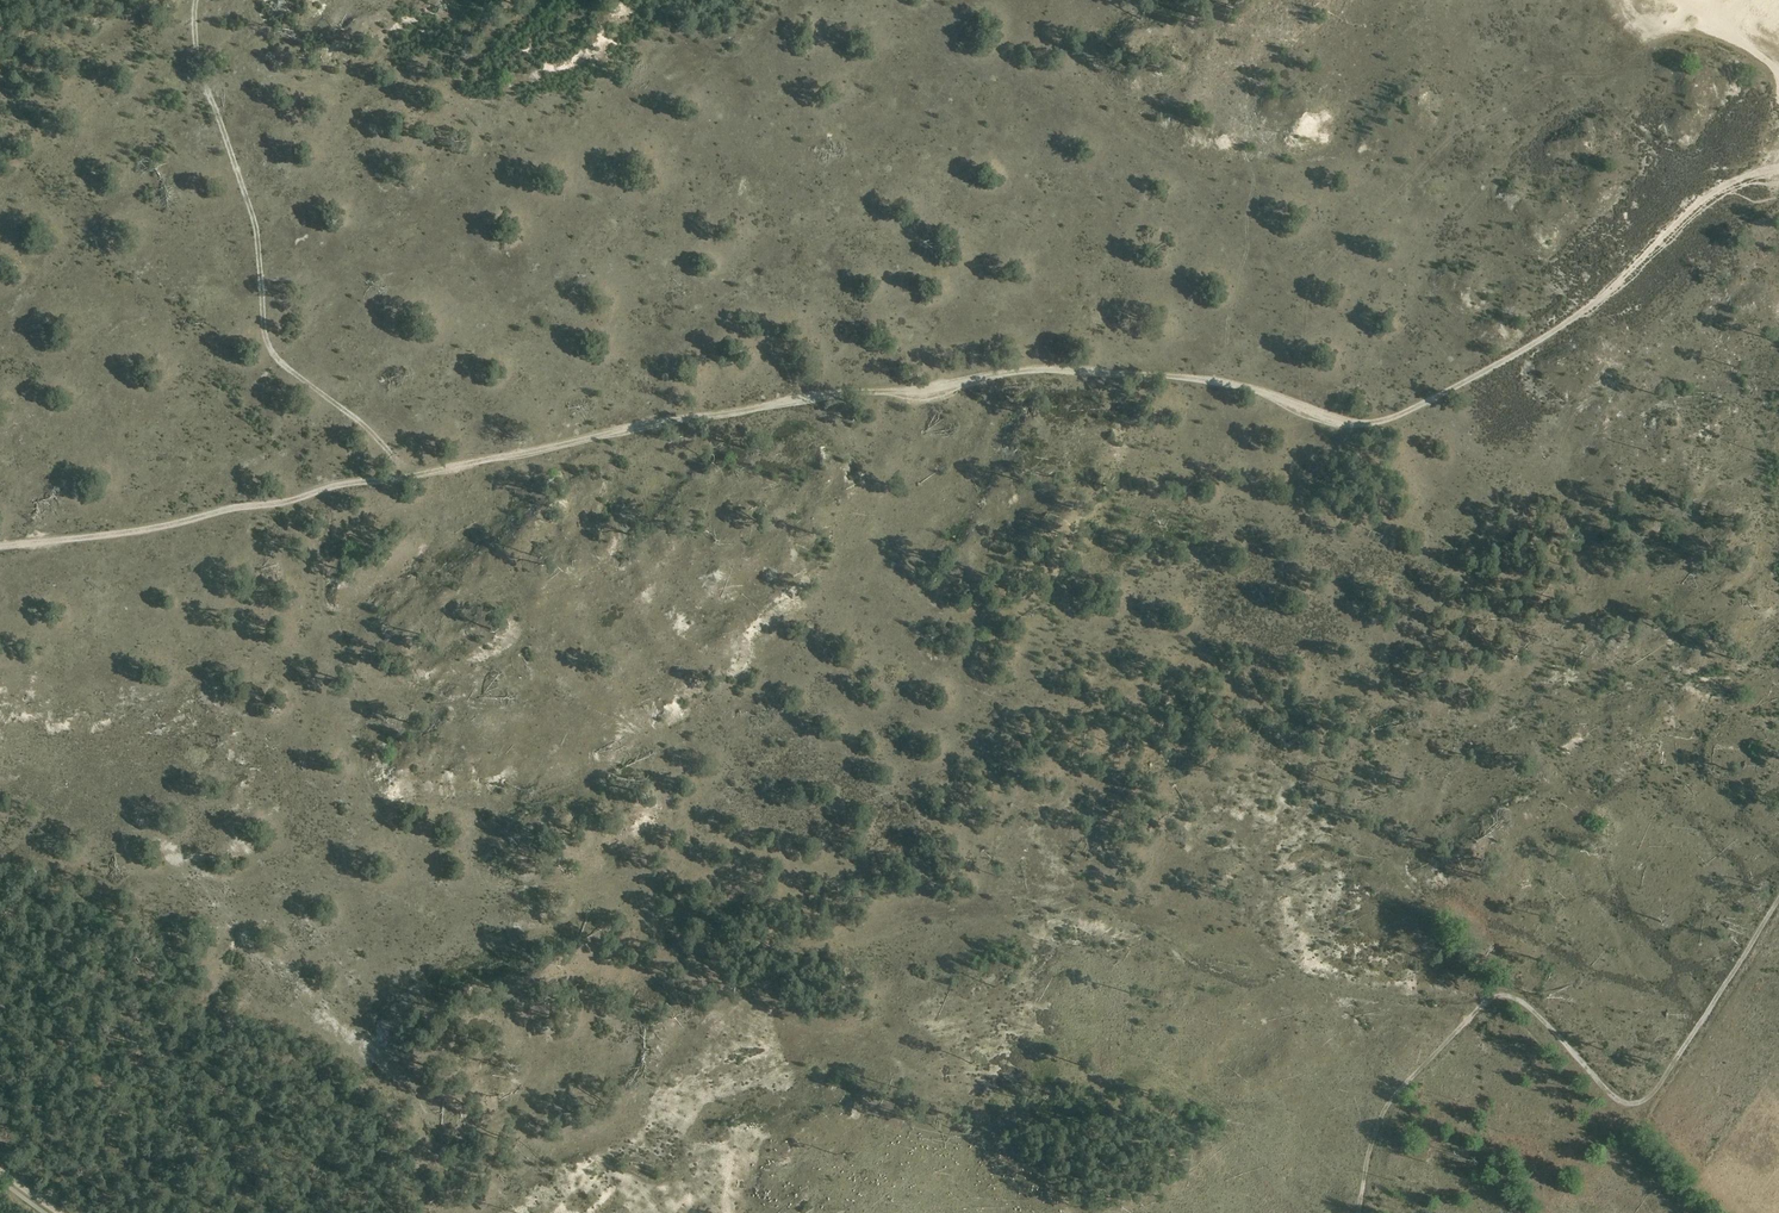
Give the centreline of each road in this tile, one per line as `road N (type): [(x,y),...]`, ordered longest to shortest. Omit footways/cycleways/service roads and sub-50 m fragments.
road 1 (track): [(0,547),(171,524),(330,486),(395,483),(653,423),(821,396),(920,392),(1031,370),(1210,381),(1337,420),(1382,421),(1551,334),(1709,196),(1778,168)]
road 2 (track): [(1778,901),(1659,1086),(1636,1104),(1619,1099),(1518,999),(1486,1003),(1383,1113),(1358,1212)]
road 3 (track): [(426,474),(398,460),(276,358),(265,333),(256,232),(197,53),(197,0)]

